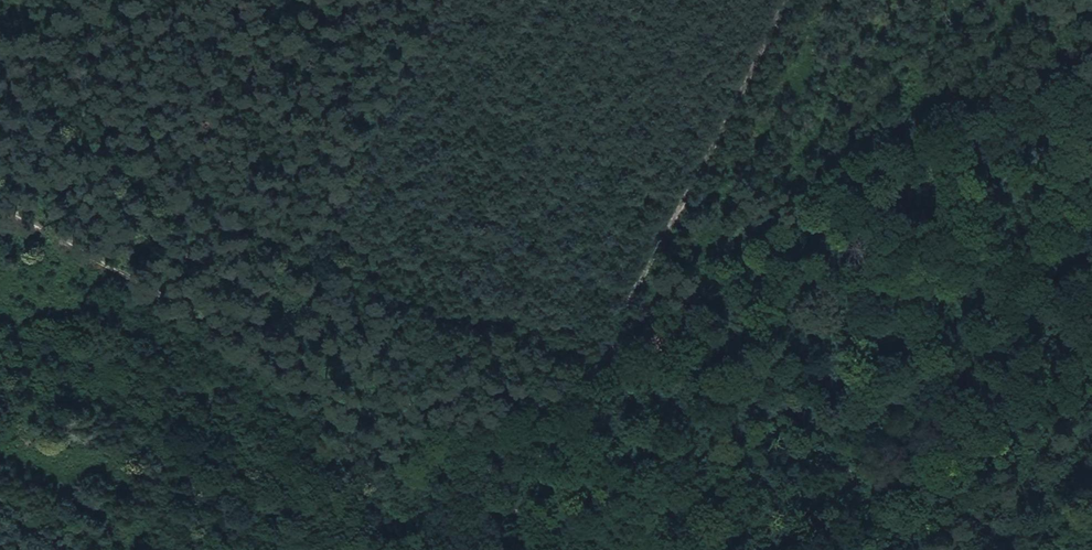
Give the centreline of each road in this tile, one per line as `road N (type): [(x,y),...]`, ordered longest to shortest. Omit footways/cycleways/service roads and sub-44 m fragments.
road 1 (track): [(0,217),(365,414),(601,479),(671,480),(860,391),(1091,252)]
road 2 (track): [(778,0),(599,372)]
road 3 (track): [(0,457),(88,501),(125,535),(128,549)]

